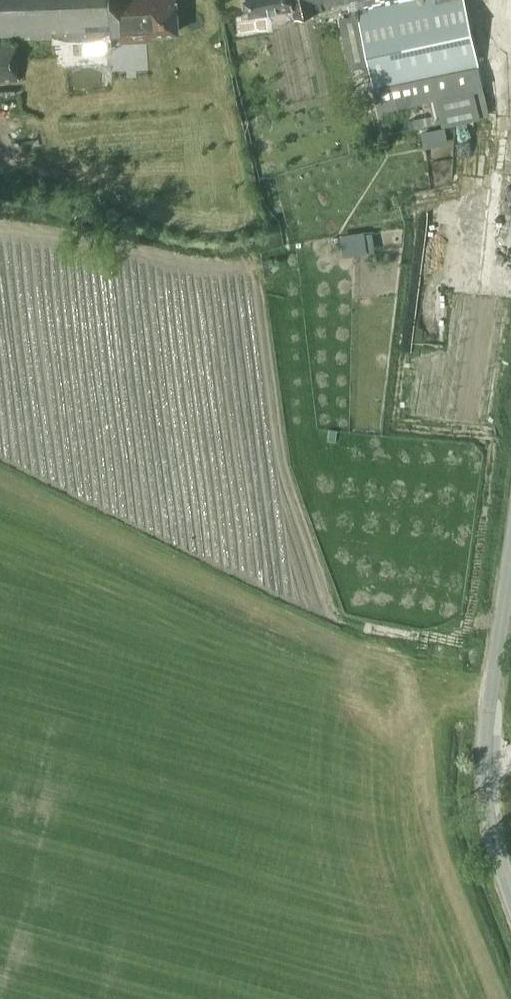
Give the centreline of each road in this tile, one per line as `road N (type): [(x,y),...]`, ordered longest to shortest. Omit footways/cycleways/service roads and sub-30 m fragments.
road 1 (track): [(487,695),(281,626),(0,481)]
road 2 (unclassified): [(510,877),(486,783),(485,707),(510,540)]

